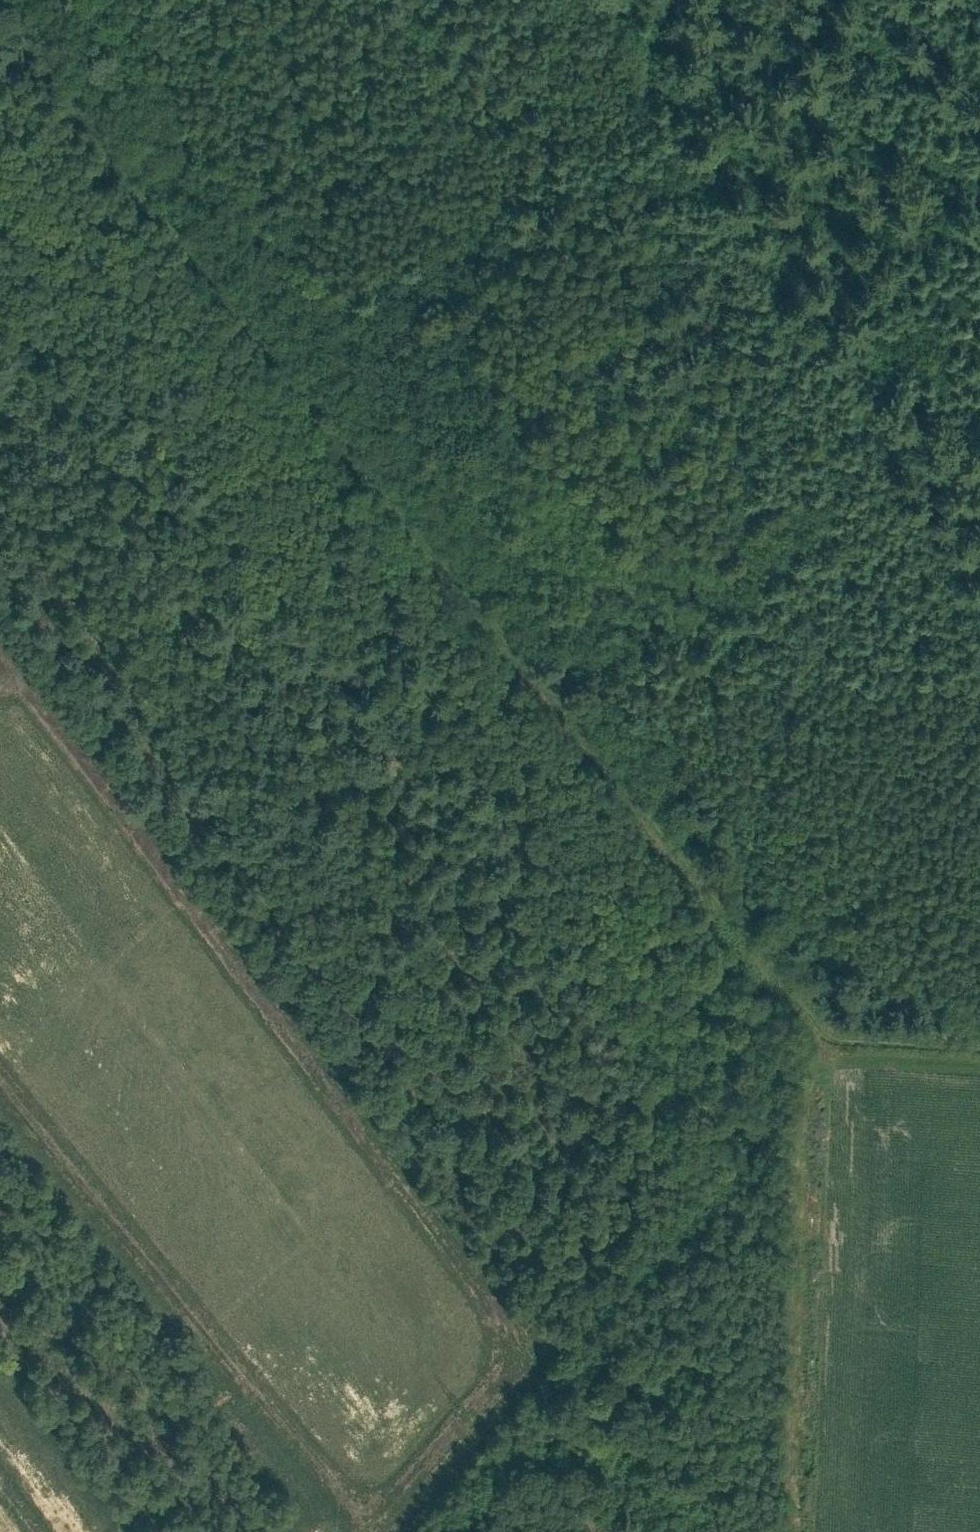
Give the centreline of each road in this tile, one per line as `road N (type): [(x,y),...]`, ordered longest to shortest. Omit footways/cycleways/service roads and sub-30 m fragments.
road 1 (track): [(0,1070),(363,1531)]
road 2 (track): [(979,176),(645,72)]

